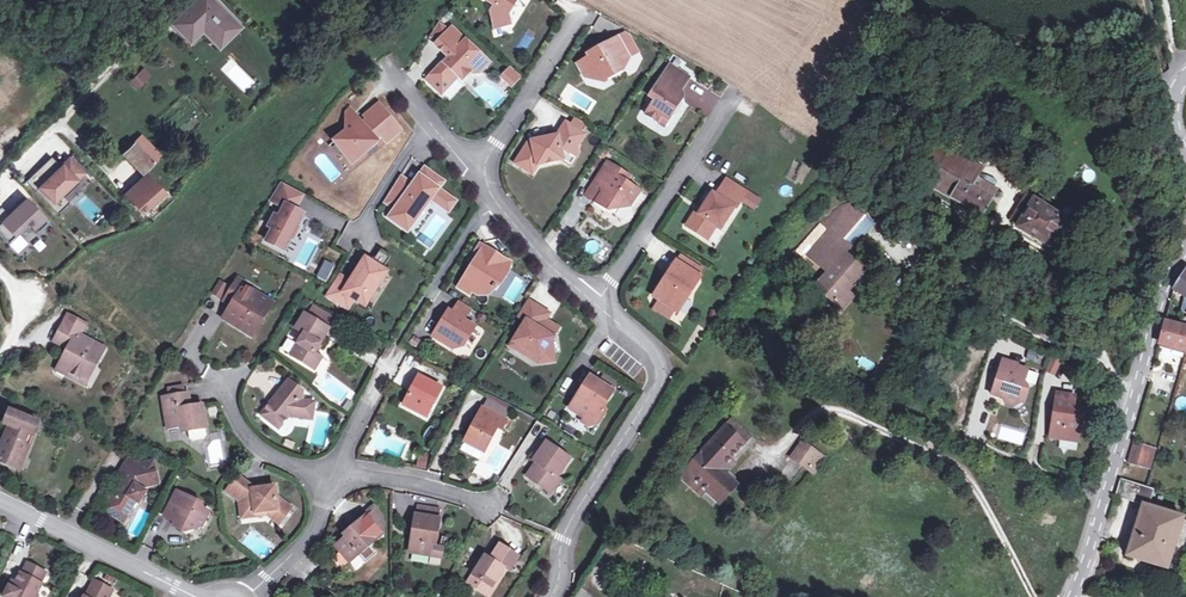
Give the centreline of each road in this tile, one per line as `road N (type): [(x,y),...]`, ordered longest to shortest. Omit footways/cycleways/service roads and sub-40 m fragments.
road 1 (residential): [(1185,245),(1162,291),(1071,596)]
road 2 (residential): [(595,305),(538,258),(478,173),(578,13)]
road 3 (residential): [(551,596),(560,536),(652,394),(656,371),(648,353),(595,305)]
road 4 (residential): [(595,305),(732,96)]
road 5 (residential): [(0,501),(192,596)]
road 6 (residential): [(228,374),(235,413),(261,449),(337,477)]
road 7 (residential): [(337,477),(413,483),(490,506)]
road 8 (residential): [(247,596),(310,533),(337,477)]
road 9 (residential): [(337,477),(389,356)]

